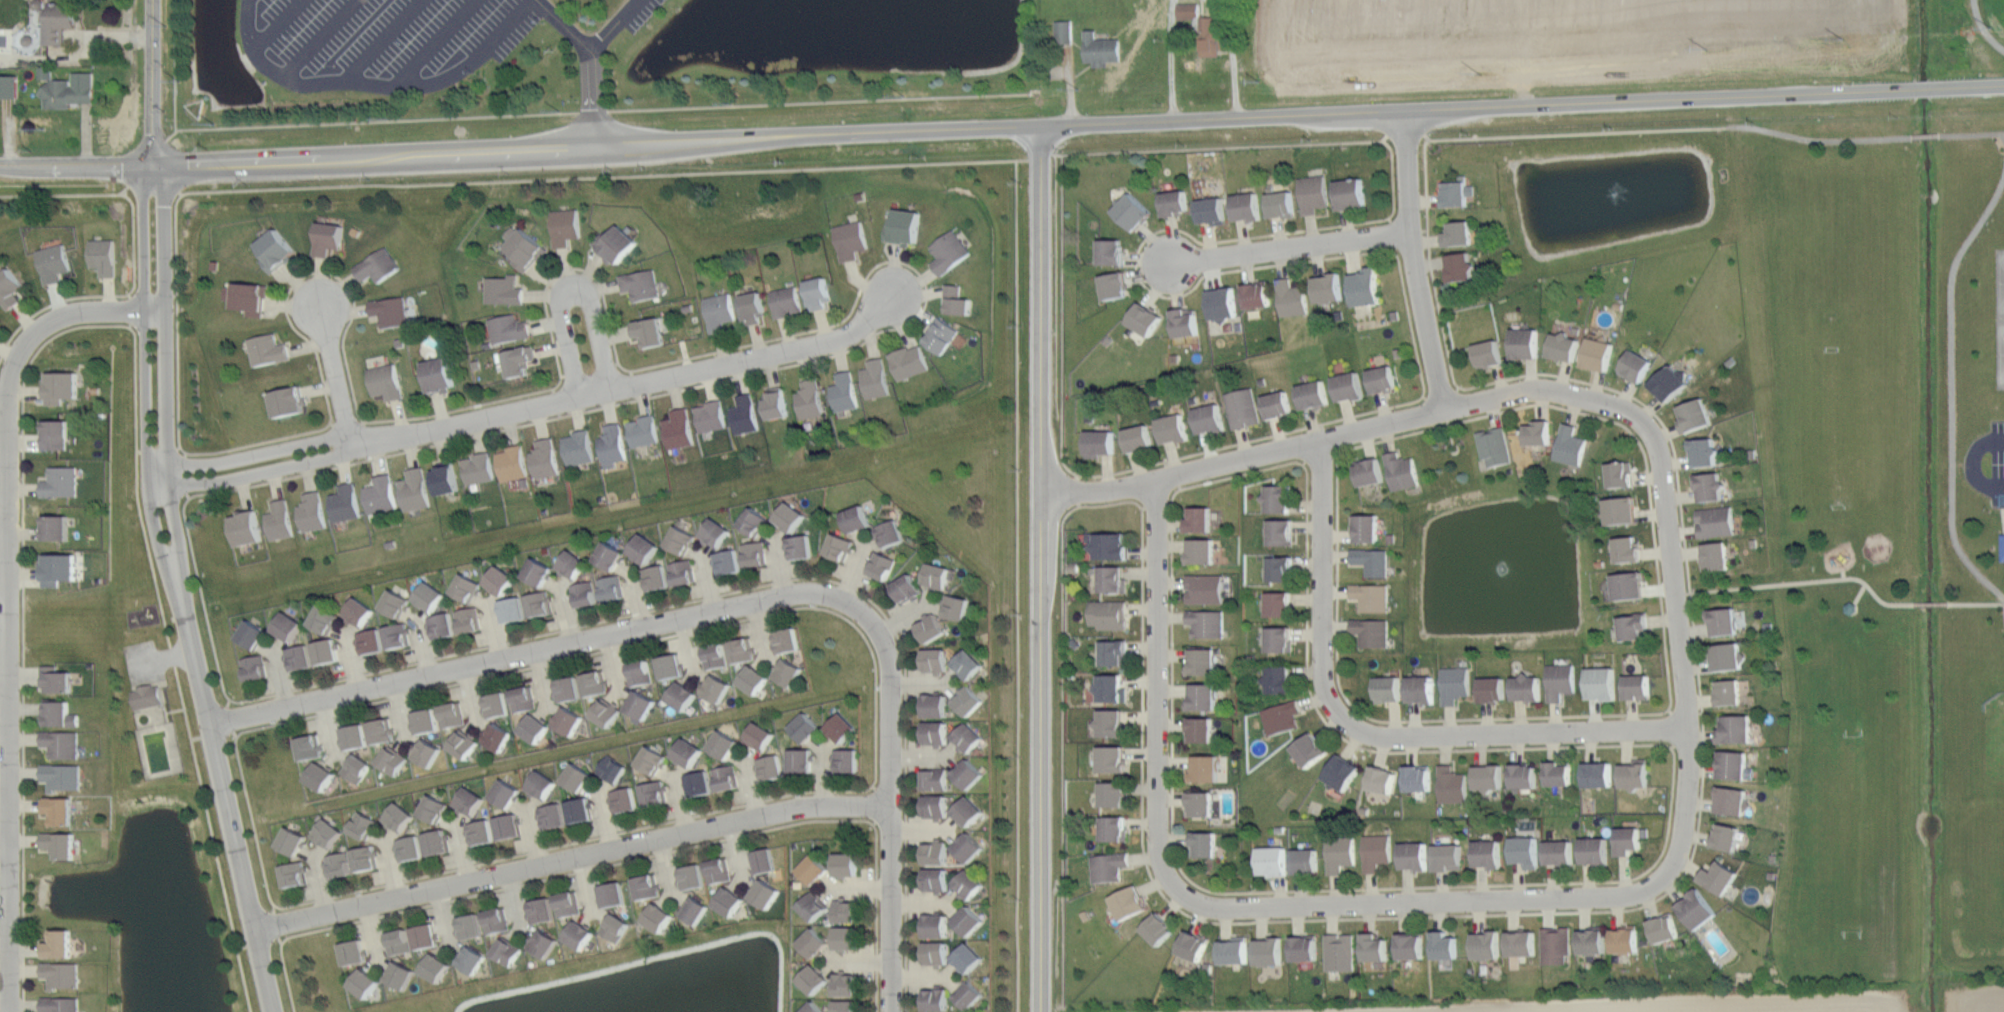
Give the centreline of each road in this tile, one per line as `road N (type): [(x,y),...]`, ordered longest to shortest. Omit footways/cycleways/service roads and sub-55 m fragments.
road 1 (secondary): [(0,172),(2003,85)]
road 2 (residential): [(1033,1011),(1045,498),(1038,129)]
road 3 (residential): [(154,169),(159,476),(276,1011)]
road 4 (residential): [(12,1011),(11,364),(43,324),(68,314),(151,310)]
road 5 (residential): [(159,476),(209,476),(858,334),(897,294)]
road 6 (residential): [(211,726),(795,594),(833,594),(858,612)]
road 7 (residential): [(891,802),(787,810),(259,930)]
road 8 (residential): [(1322,443),(1323,691),(1357,730),(1388,738),(1688,729)]
road 9 (residential): [(1675,858),(1688,789),(1688,729),(1656,440),(1630,411),(1540,390)]
road 10 (residential): [(1540,390),(1156,484),(1045,498)]
road 11 (residential): [(1190,897),(1216,908),(1605,897),(1632,894),(1675,858)]
road 12 (residential): [(1156,484),(1156,835),(1159,858),(1190,897)]
road 13 (residential): [(858,612),(883,636),(893,666),(892,1011)]
road 14 (residential): [(1402,116),(1405,230),(1445,409)]
road 15 (residential): [(581,396),(559,304),(563,289),(577,285),(591,298),(613,386)]
road 16 (residential): [(1405,230),(1179,266)]
road 17 (tertiary): [(154,169),(153,0)]
road 18 (residential): [(321,310),(351,443)]

